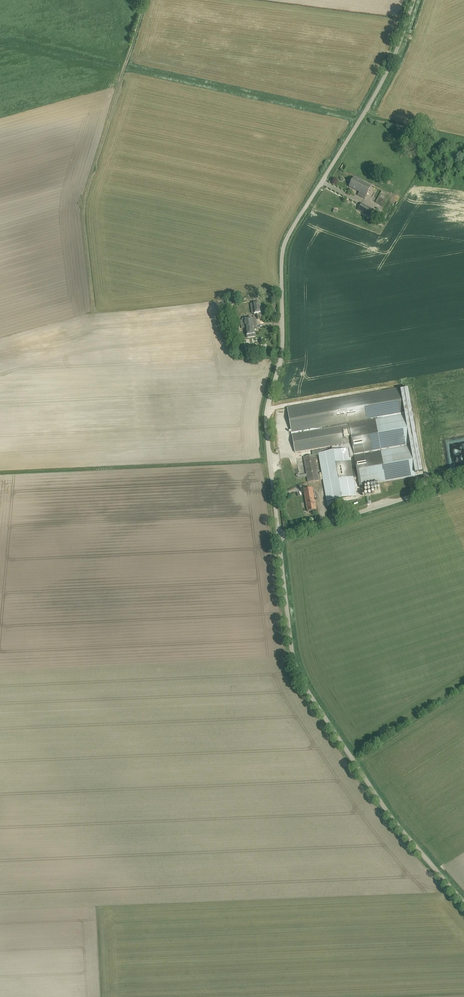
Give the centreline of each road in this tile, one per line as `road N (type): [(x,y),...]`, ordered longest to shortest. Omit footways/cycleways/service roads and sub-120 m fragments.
road 1 (unclassified): [(280,534),(268,414),(284,349),(284,248),(377,93),(414,0)]
road 2 (unclassified): [(463,903),(397,826),(299,677),(280,534)]
road 3 (unclassified): [(280,534),(463,478)]

